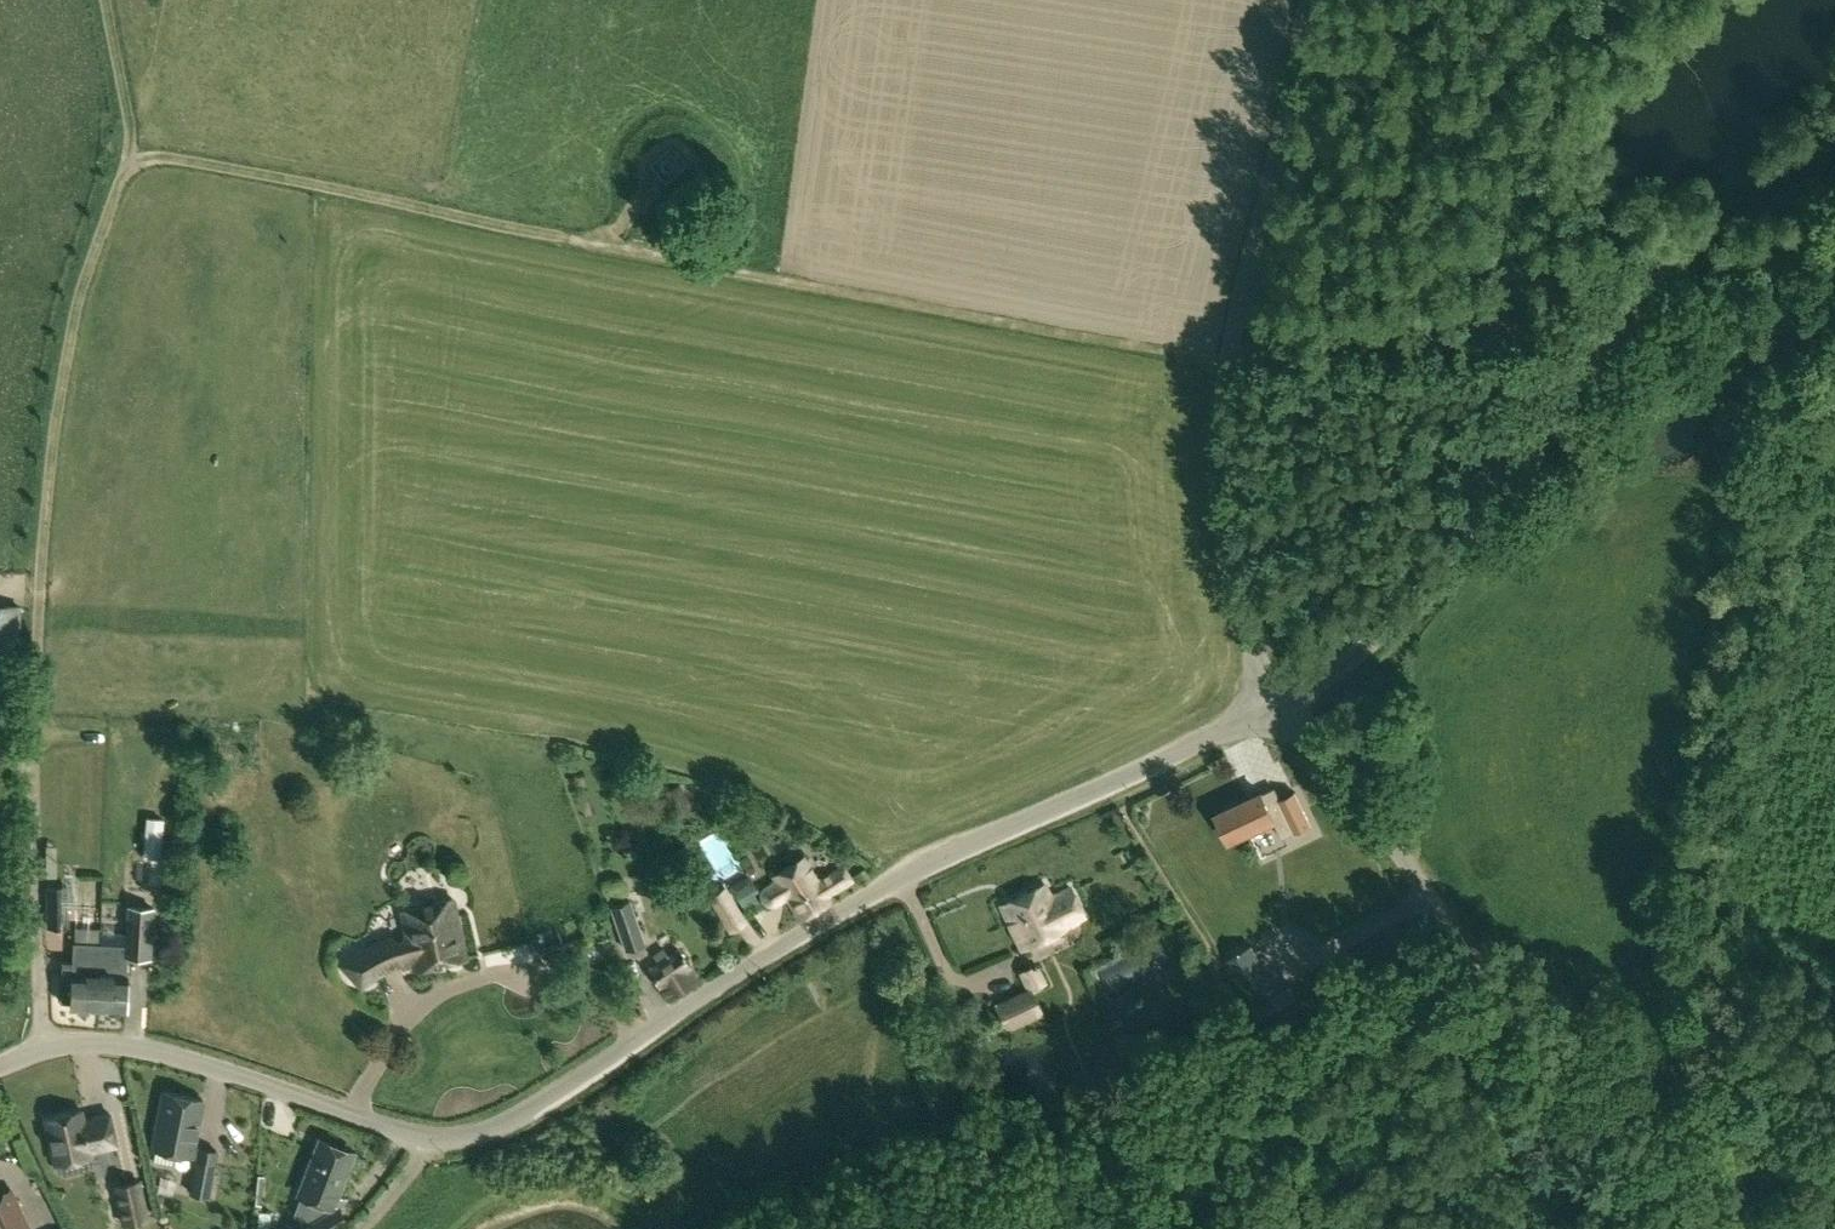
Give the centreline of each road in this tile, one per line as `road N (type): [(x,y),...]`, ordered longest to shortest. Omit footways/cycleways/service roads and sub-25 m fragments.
road 1 (track): [(128,167),(173,157),(1225,356),(1608,341)]
road 2 (tertiary): [(0,1065),(76,1044),(111,1044),(211,1067),(403,1133),(488,1130),(559,1093),(853,904),(1280,707)]
road 3 (track): [(39,1053),(36,708),(56,422),(91,262),(128,167)]
road 4 (tertiary): [(1280,707),(1322,682),(1418,592),(1686,252),(1834,169)]
road 5 (unclassified): [(1280,707),(1240,609),(1217,438),(1226,346),(1294,0)]
road 6 (unclassified): [(1734,1228),(1527,1014),(1280,707)]
road 7 (track): [(1281,1228),(1296,1155),(1350,1082),(1394,1054),(1500,1031),(1527,1014)]

